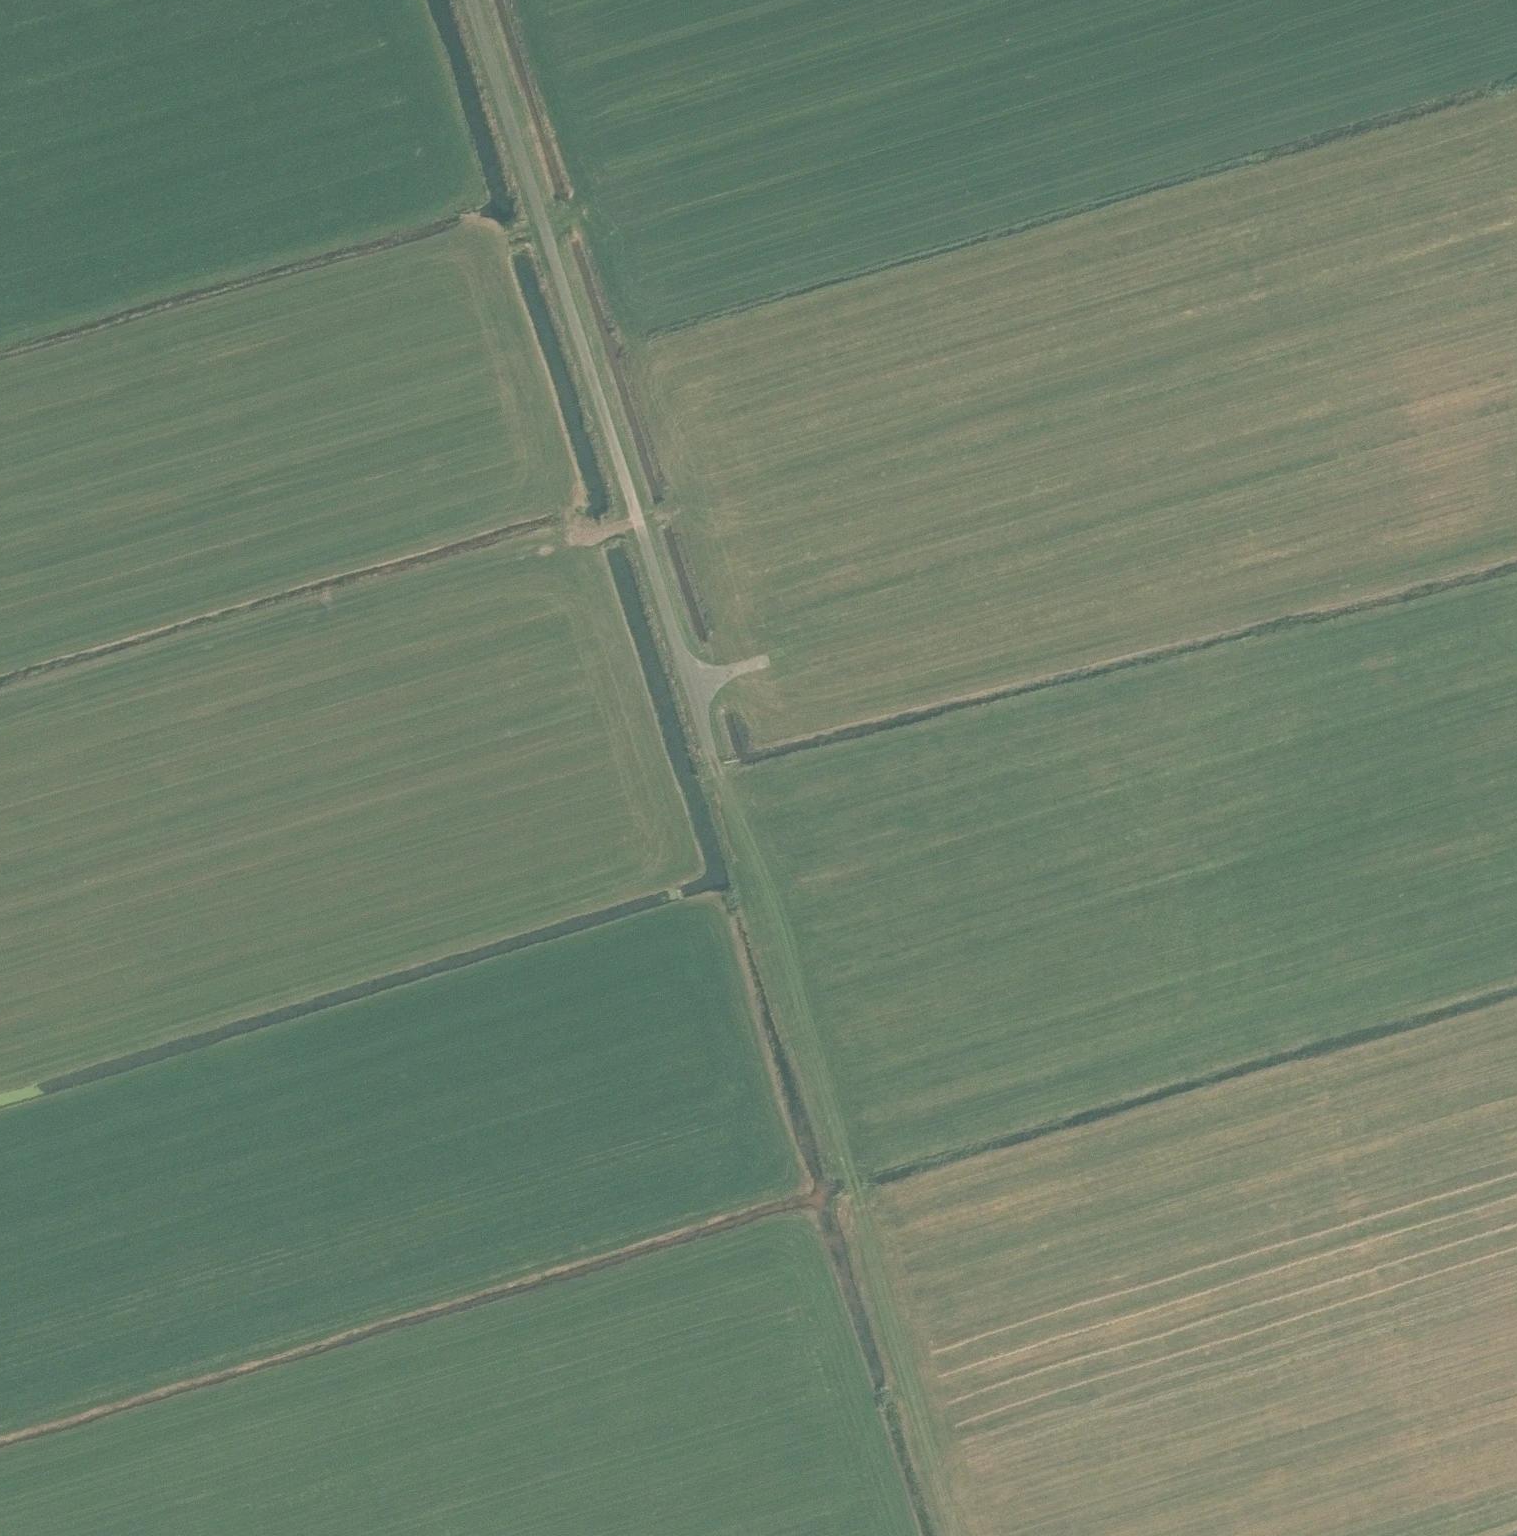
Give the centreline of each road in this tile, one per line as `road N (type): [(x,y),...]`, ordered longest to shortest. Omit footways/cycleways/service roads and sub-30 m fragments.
road 1 (unclassified): [(691,684),(472,0)]

